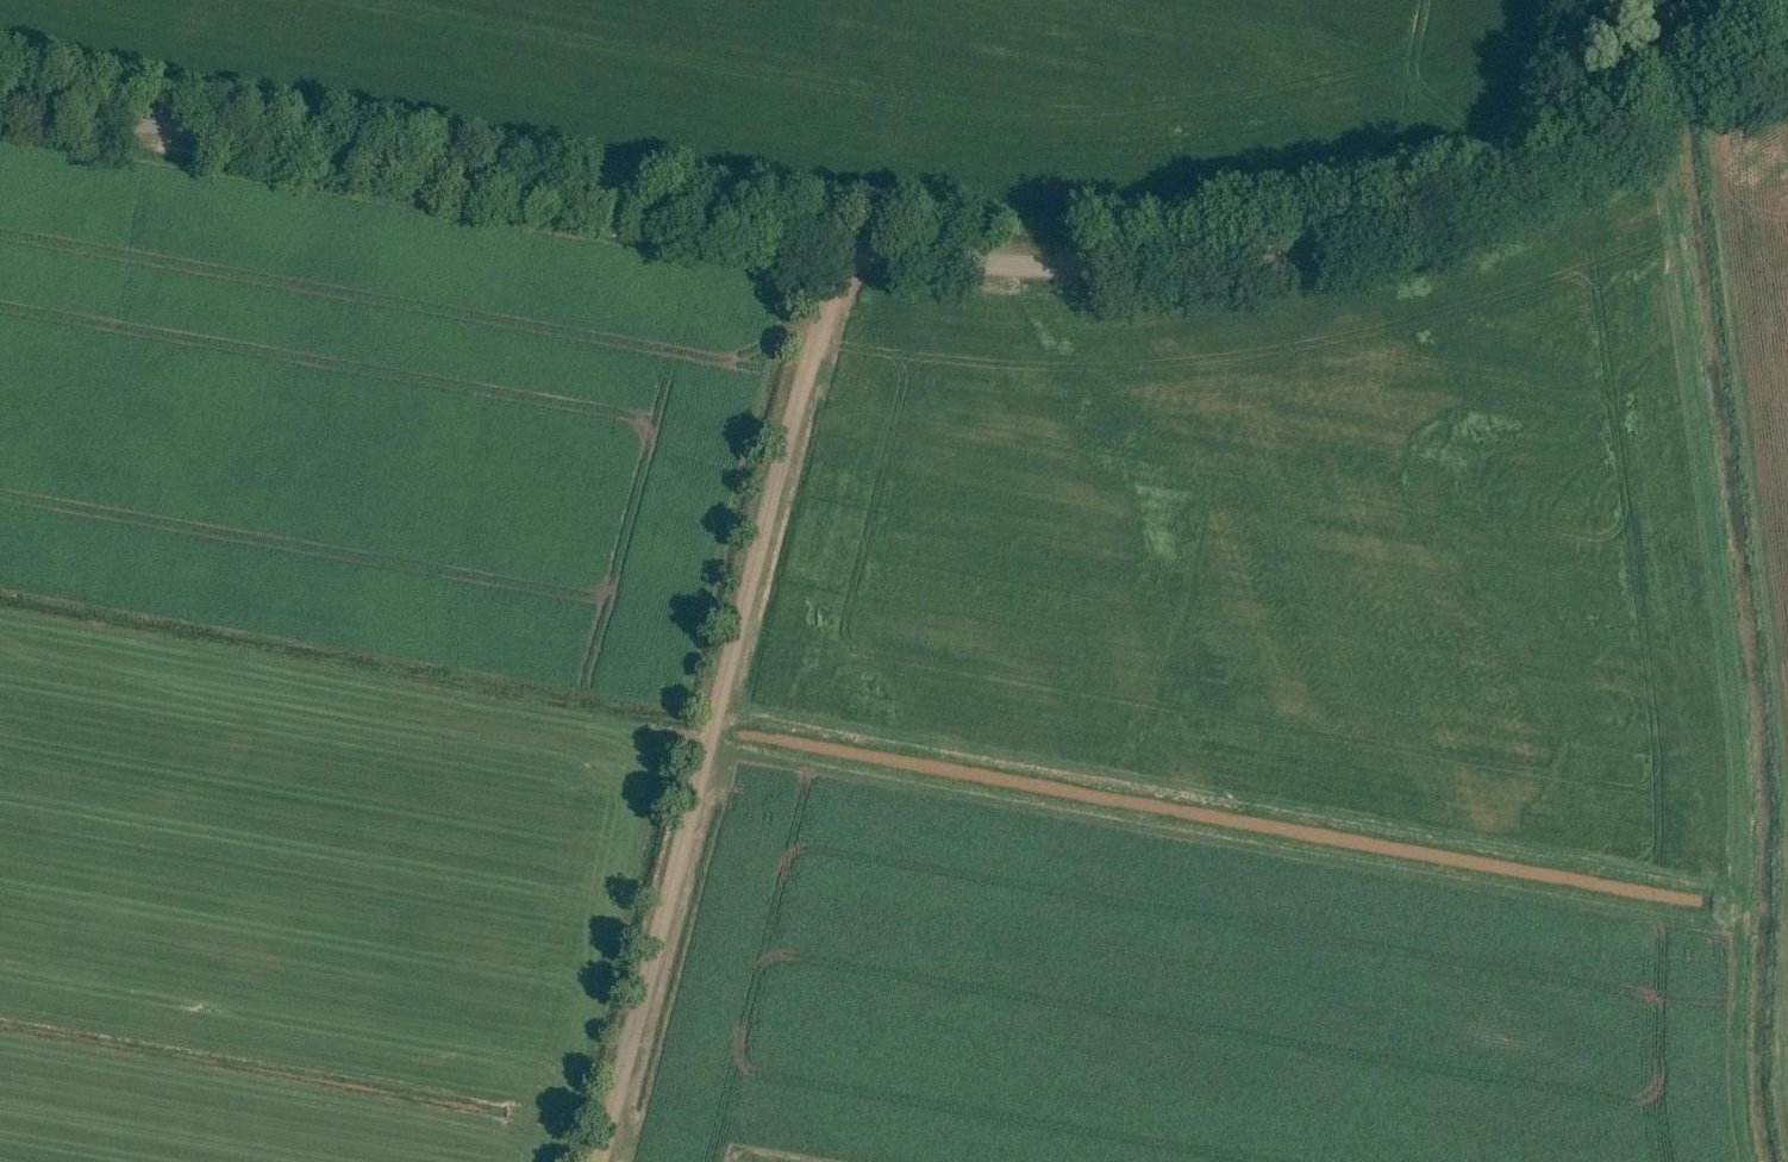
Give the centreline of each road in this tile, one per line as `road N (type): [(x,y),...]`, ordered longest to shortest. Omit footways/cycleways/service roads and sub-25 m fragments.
road 1 (unclassified): [(1787,52),(1624,145),(1374,232),(1149,264),(836,257)]
road 2 (unclassified): [(836,257),(599,1161)]
road 3 (unclassified): [(836,257),(0,103)]

